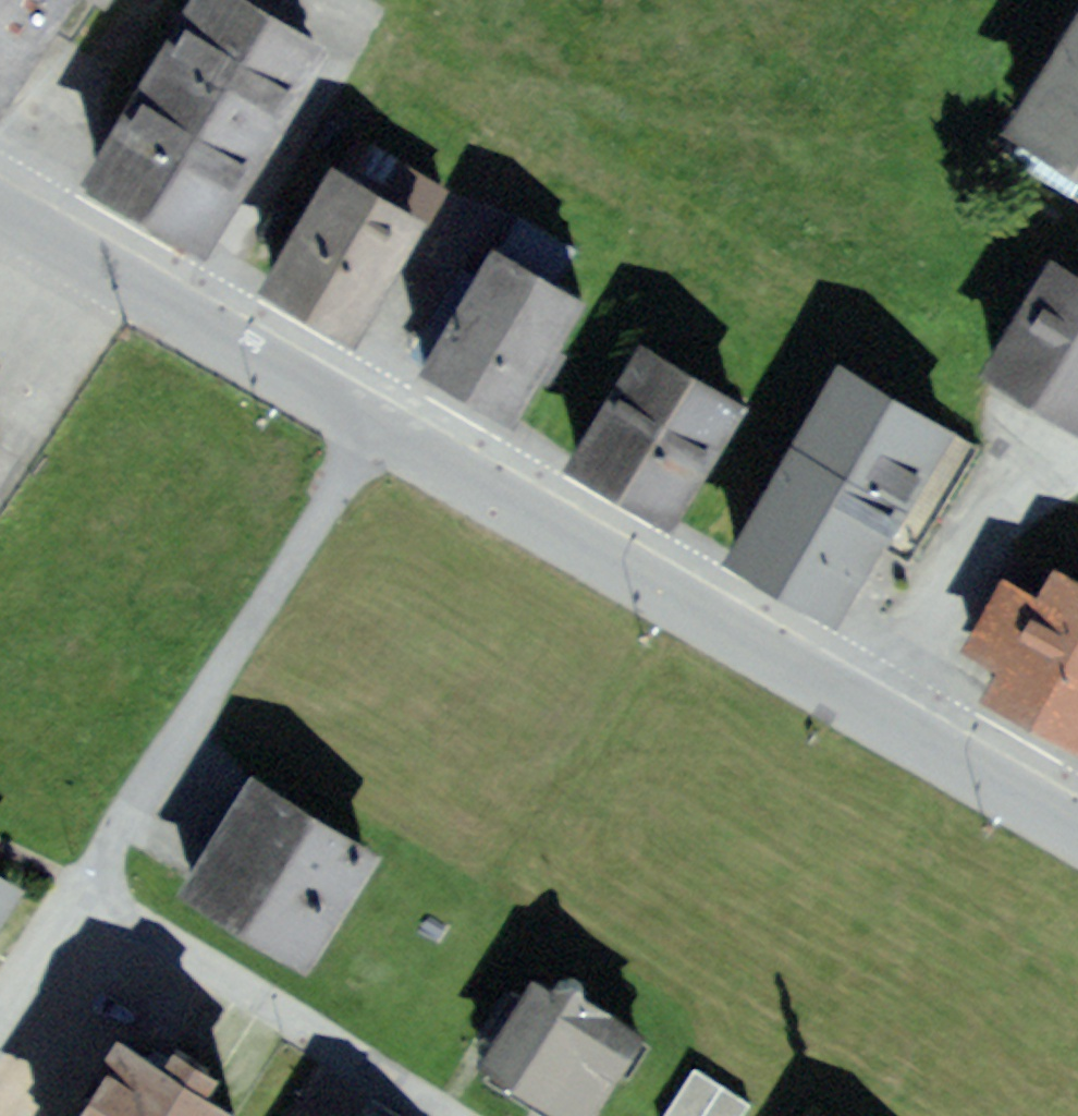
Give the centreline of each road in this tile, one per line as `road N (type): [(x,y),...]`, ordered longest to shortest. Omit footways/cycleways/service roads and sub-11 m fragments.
road 1 (residential): [(379,430),(858,708)]
road 2 (residential): [(81,882),(379,430)]
road 3 (residential): [(455,1115),(81,882)]
road 4 (residential): [(0,210),(379,430)]
road 5 (residential): [(858,708),(935,572),(964,538),(1077,482)]
road 6 (residential): [(858,708),(1077,835)]
road 7 (residential): [(0,1009),(81,882)]

